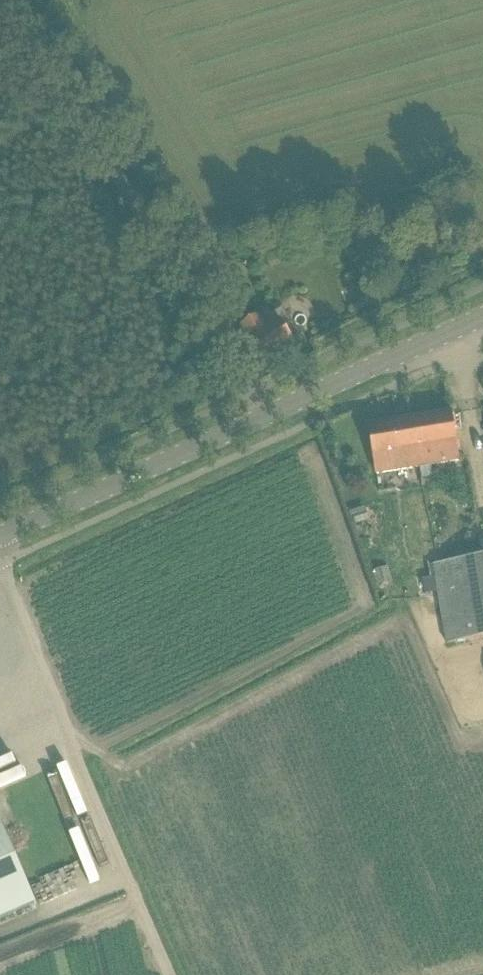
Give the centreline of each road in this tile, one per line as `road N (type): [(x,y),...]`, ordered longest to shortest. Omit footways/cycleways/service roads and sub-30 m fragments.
road 1 (unclassified): [(265,416),(1,0)]
road 2 (unclassified): [(157,974),(0,596)]
road 3 (tertiary): [(0,535),(265,416)]
road 4 (tertiary): [(265,416),(482,320)]

